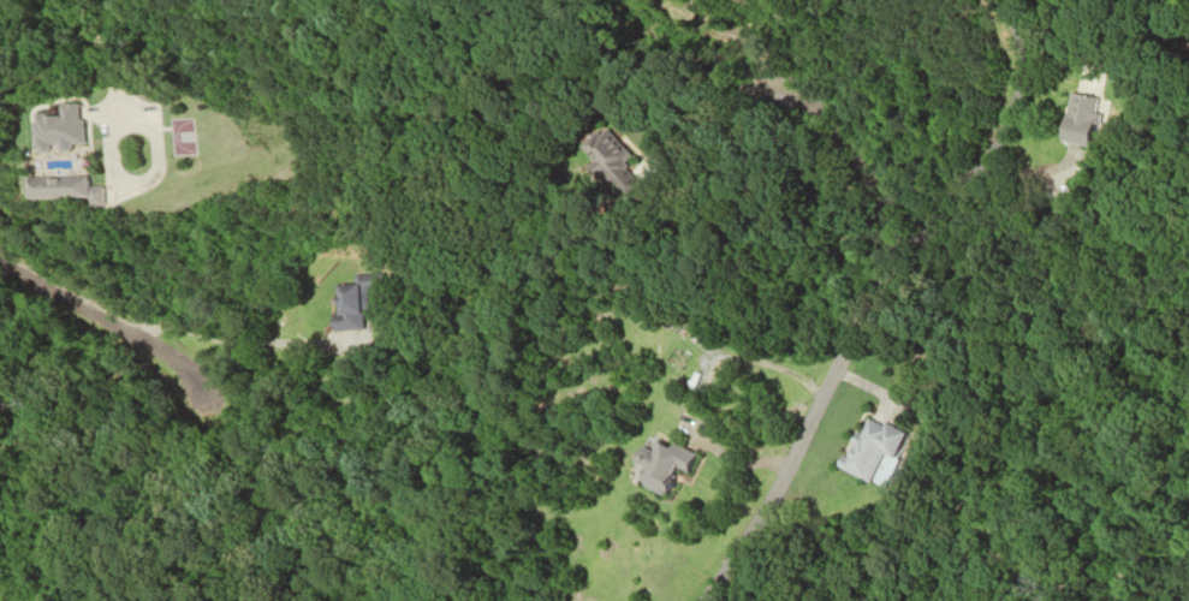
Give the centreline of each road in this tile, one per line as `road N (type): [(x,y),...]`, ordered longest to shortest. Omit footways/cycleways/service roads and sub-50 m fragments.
road 1 (residential): [(705,600),(864,308),(1007,112),(1013,58),(1006,22),(987,0)]
road 2 (residential): [(0,268),(190,385)]

